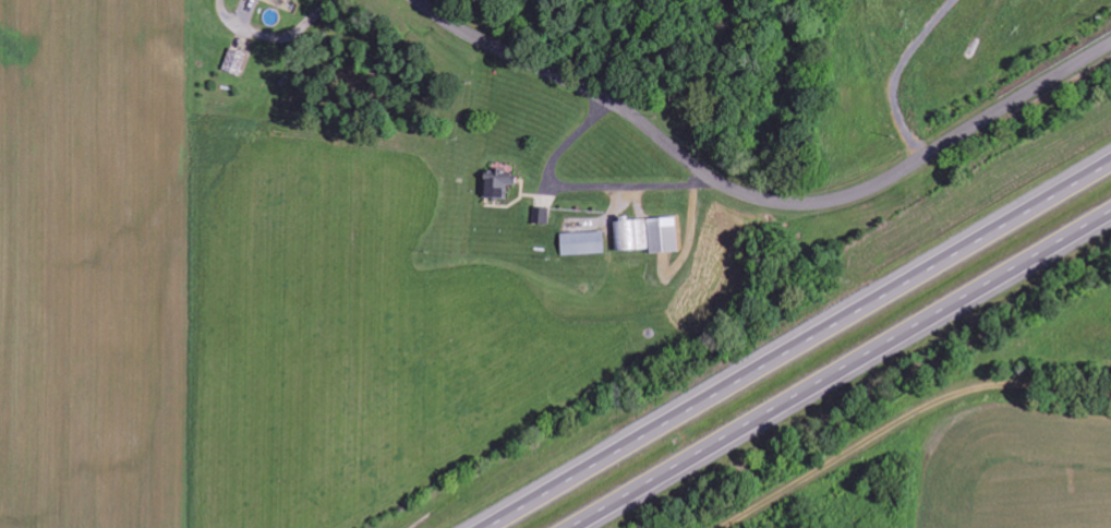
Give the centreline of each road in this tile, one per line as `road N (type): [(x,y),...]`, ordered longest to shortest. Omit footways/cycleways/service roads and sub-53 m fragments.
road 1 (residential): [(1110,46),(882,183),(799,205),(760,201),(712,180),(624,111),(419,0)]
road 2 (motorway): [(1110,157),(478,527)]
road 3 (motorway): [(578,527),(1110,215)]

